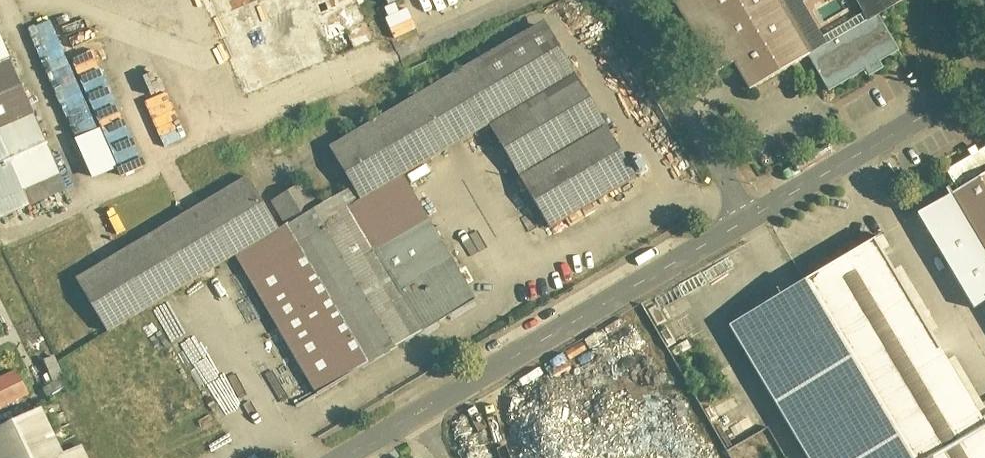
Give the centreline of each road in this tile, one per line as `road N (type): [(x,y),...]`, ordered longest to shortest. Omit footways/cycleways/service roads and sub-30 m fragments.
road 1 (residential): [(984,81),(344,457)]

